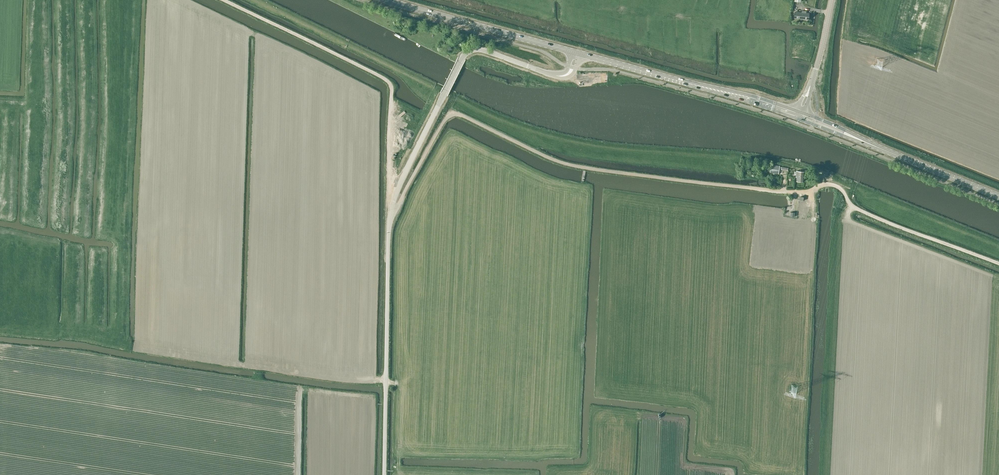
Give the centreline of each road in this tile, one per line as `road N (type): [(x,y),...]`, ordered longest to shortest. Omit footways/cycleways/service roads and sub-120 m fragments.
road 1 (unclassified): [(390,220),(455,114),(569,165),(798,192),(823,184)]
road 2 (unclassified): [(390,220),(398,182),(464,54),(484,51),(565,76),(577,54)]
road 3 (track): [(224,0),(389,82),(391,203)]
road 4 (unclassified): [(384,474),(390,220)]
road 5 (primary): [(800,116),(577,54)]
road 6 (primary): [(998,196),(800,116)]
road 7 (primary): [(577,54),(386,0)]
road 8 (track): [(998,263),(859,210),(843,191)]
road 9 (tertiary): [(800,116),(833,0)]

